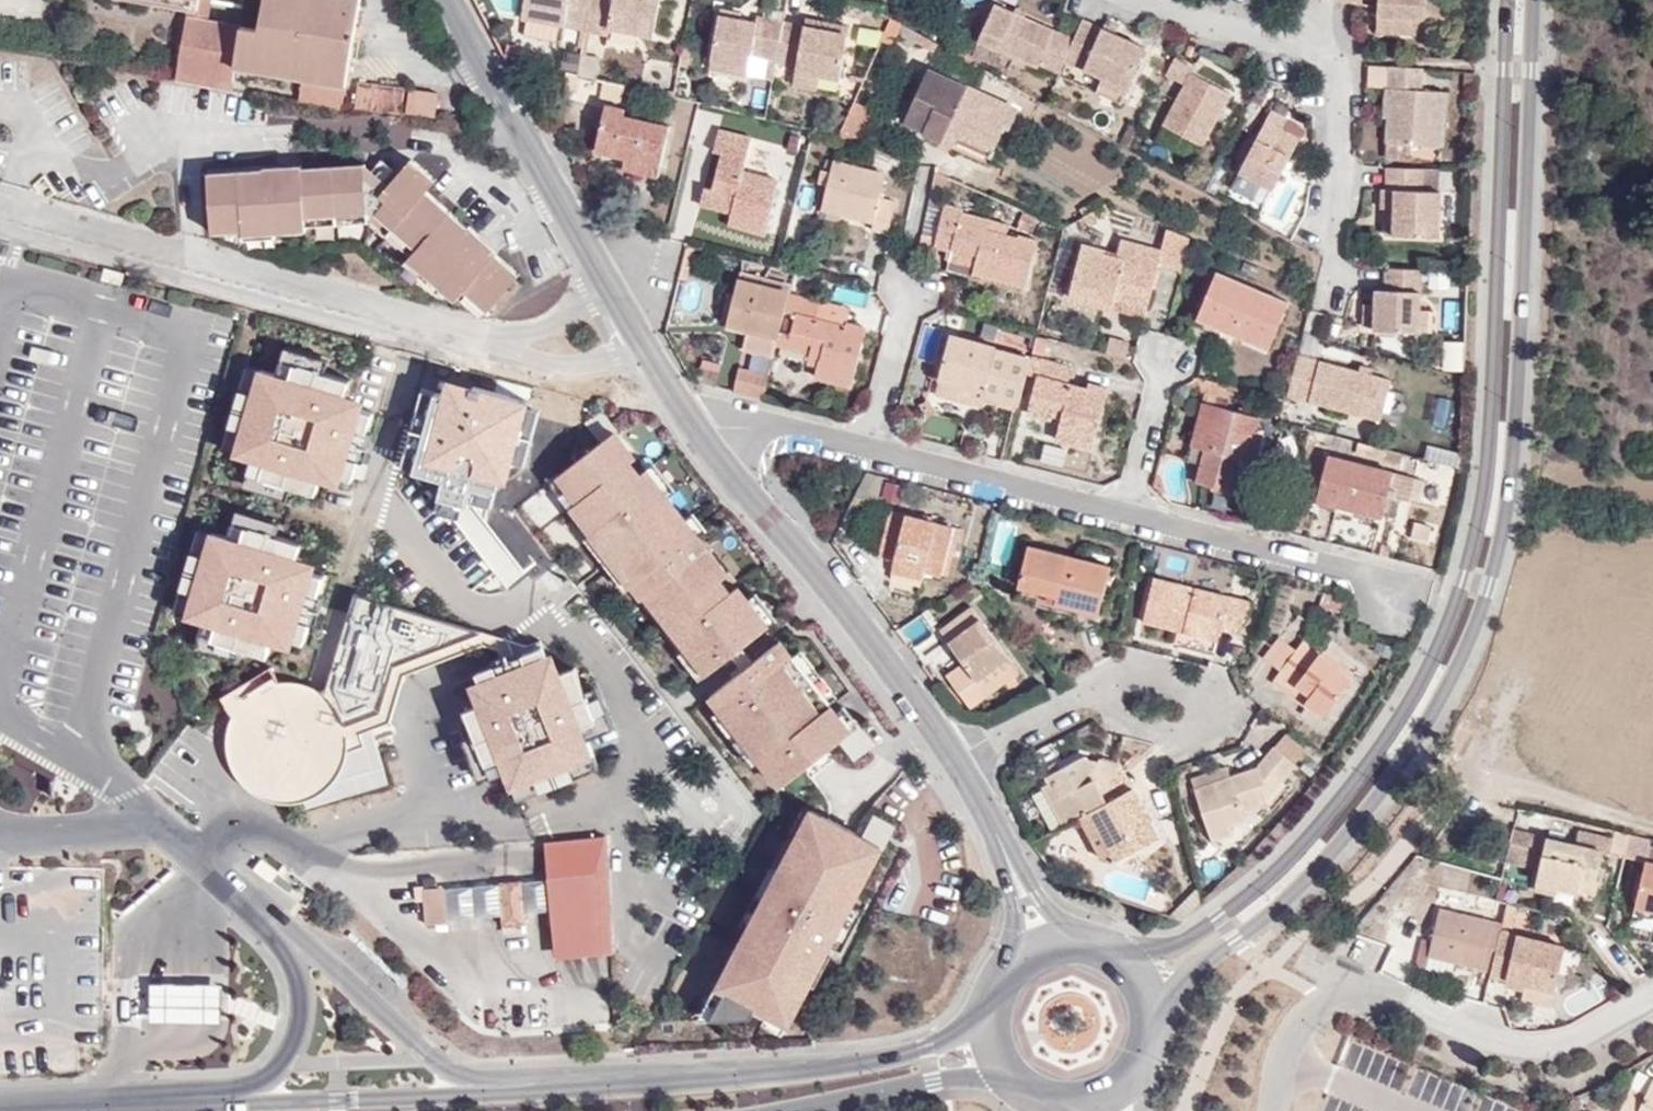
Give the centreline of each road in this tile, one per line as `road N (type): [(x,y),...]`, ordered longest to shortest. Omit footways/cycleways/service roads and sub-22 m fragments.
road 1 (tertiary): [(1152,1029),(1193,970),(1318,866),(1365,810),(1459,662),(1505,515),(1514,434),(1530,0)]
road 2 (tertiary): [(1505,0),(1490,443),(1474,543),(1445,631),(1391,732),(1285,864),(1196,936),(1116,956)]
road 3 (tertiary): [(990,1007),(948,1040),(878,1062),(693,1084),(22,1110)]
road 4 (residential): [(624,802),(648,751),(607,655),(560,631),(460,600),(379,501),(411,372)]
road 5 (residential): [(1275,1110),(1284,1043),(1314,1004),(1372,991),(1493,1044),(1550,1051),(1652,998)]
road 6 (residential): [(0,202),(456,331)]
road 7 (residential): [(1153,0),(1258,33),(1317,36),(1338,47),(1351,69),(1330,241),(1336,260),(1325,307)]
road 8 (unclassified): [(958,771),(915,703),(696,430)]
road 9 (unclassified): [(599,276),(445,0)]
road 10 (residential): [(1129,512),(1408,584)]
road 11 (residential): [(189,847),(231,811),(311,851),(436,805)]
road 12 (residential): [(1087,693),(1130,672),(1219,690),(1220,721),(1185,736),(1122,727)]
road 13 (residential): [(875,443),(1129,512)]
road 14 (tertiary): [(786,1110),(936,1080),(1019,1087)]
road 15 (residential): [(436,805),(525,825),(624,802)]
road 16 (residential): [(456,331),(564,367),(641,350)]
road 17 (residential): [(696,430),(808,431),(875,443)]
road 18 (residential): [(599,276),(589,304),(542,326),(456,331)]
road 19 (residential): [(914,287),(875,443)]
road 20 (residential): [(1164,362),(1129,512)]
road 21 (residential): [(958,771),(1087,693)]
road 22 (residential): [(624,802),(631,934)]

